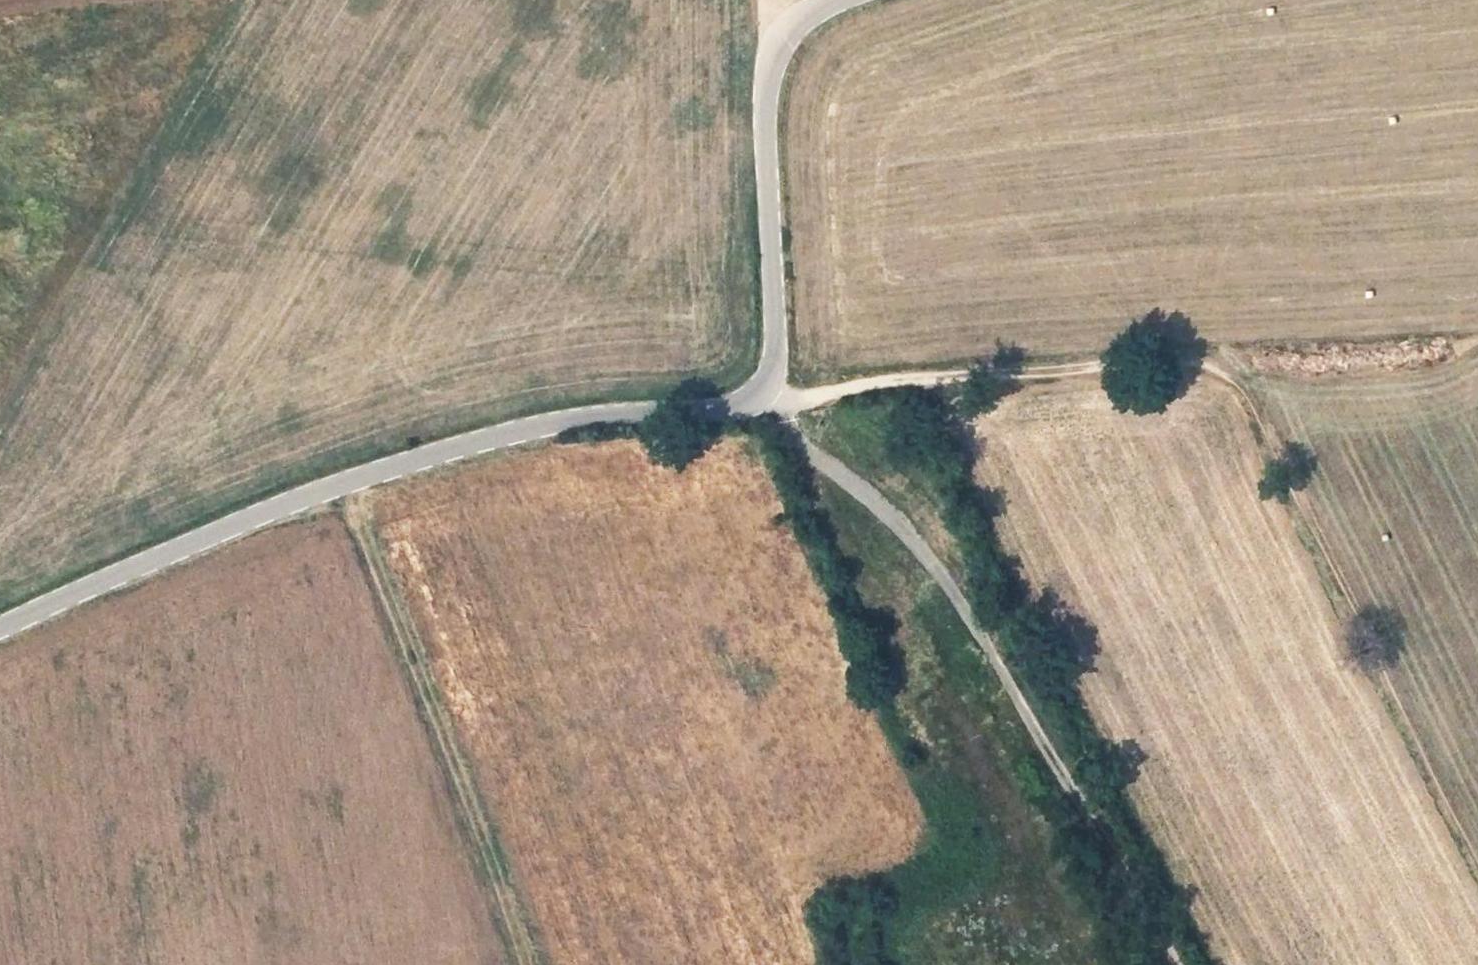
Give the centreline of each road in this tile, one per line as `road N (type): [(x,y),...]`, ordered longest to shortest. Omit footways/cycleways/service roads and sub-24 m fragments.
road 1 (track): [(1477,862),(1244,392),(1227,374),(1195,363),(869,382),(814,396),(767,397),(806,449),(868,490),(941,571),(1174,964)]
road 2 (unclassified): [(0,629),(259,518),(509,434),(734,410),(767,397),(775,366),(768,71),(793,22),(826,0)]

